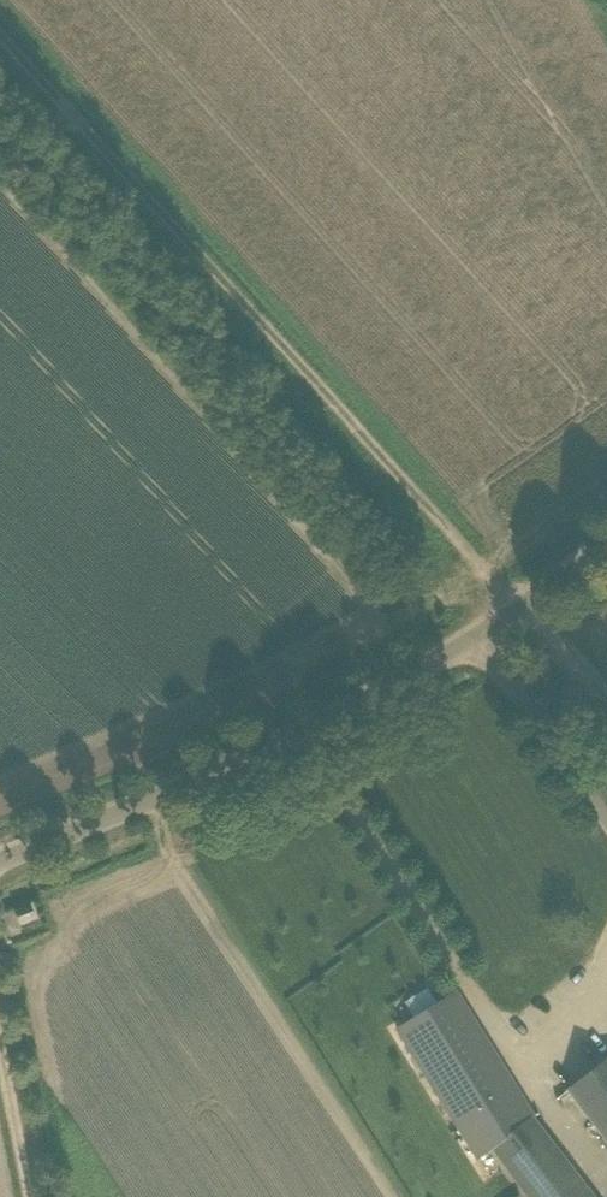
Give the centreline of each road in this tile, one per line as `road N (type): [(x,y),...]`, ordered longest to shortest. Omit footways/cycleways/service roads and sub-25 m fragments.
road 1 (track): [(0,37),(487,572),(493,623)]
road 2 (unclassified): [(0,860),(216,774),(493,623),(606,542)]

